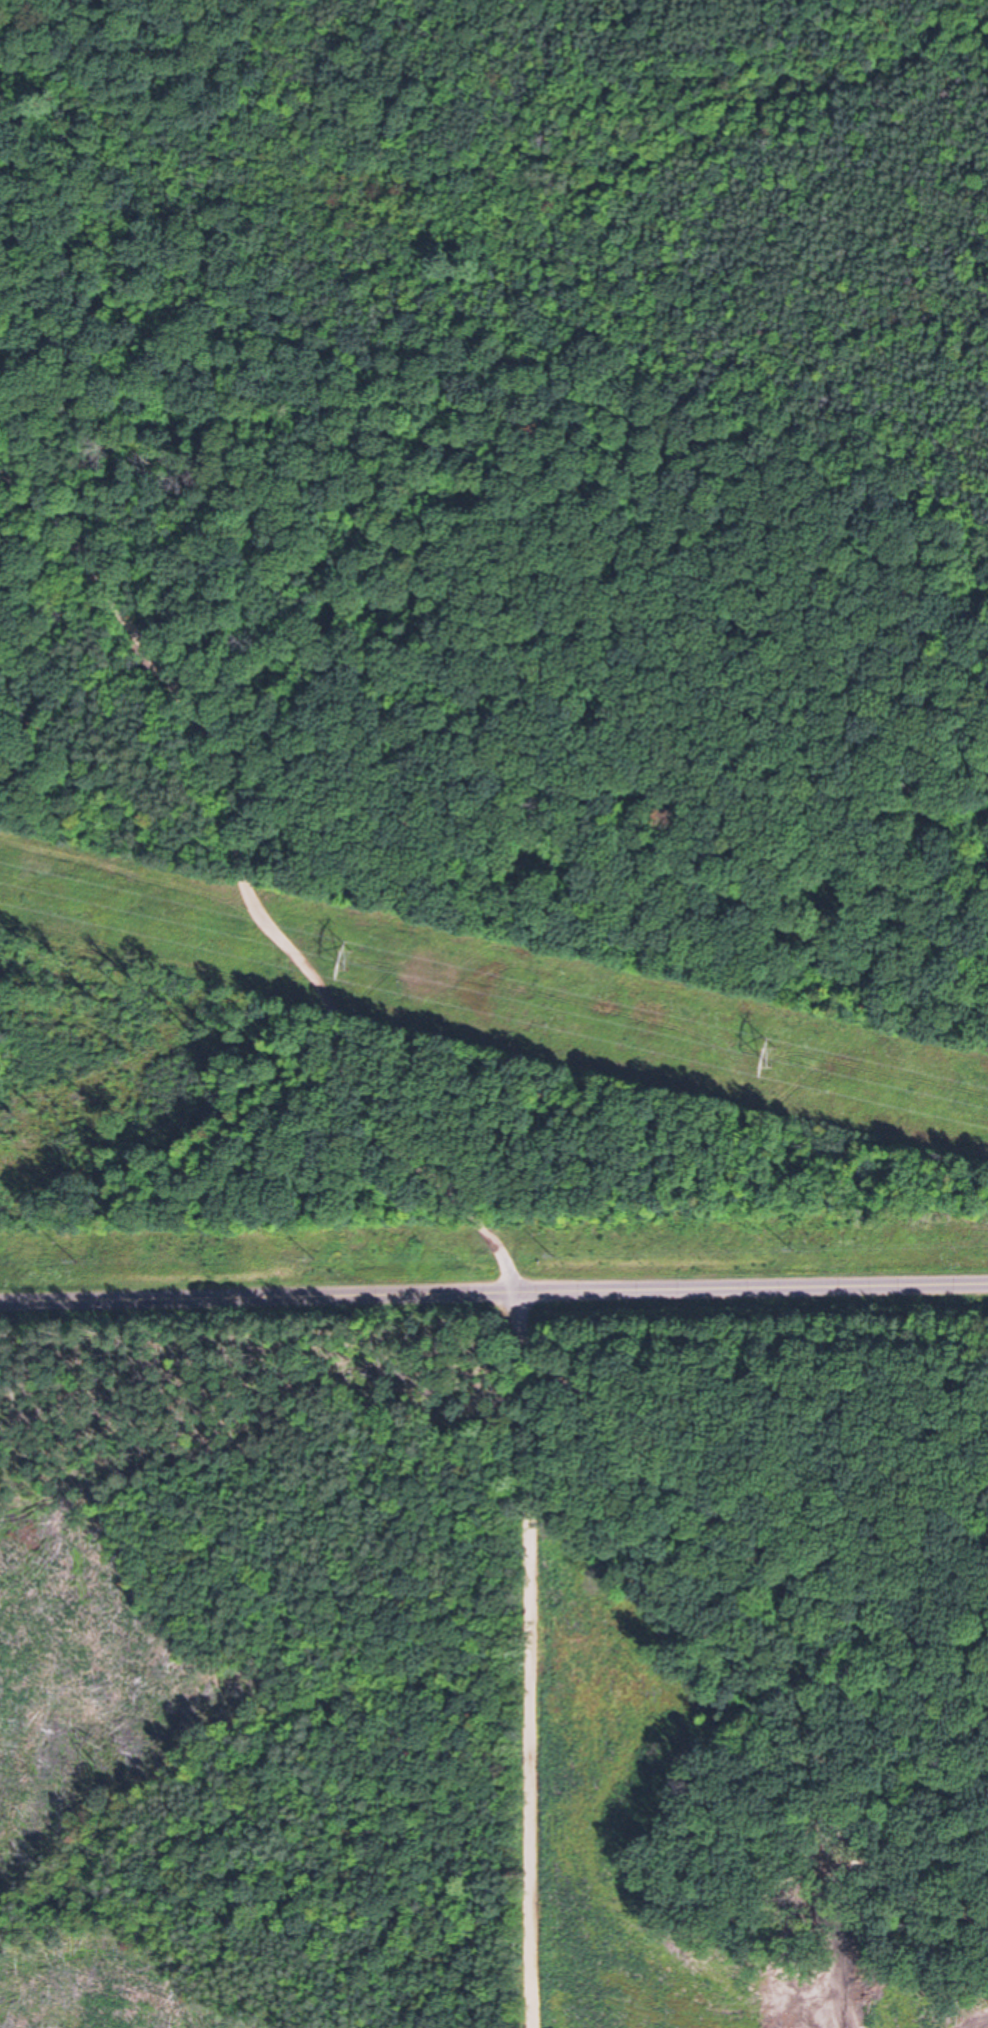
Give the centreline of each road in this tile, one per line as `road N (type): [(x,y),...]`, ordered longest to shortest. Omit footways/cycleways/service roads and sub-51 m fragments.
road 1 (residential): [(0,1305),(987,1287)]

